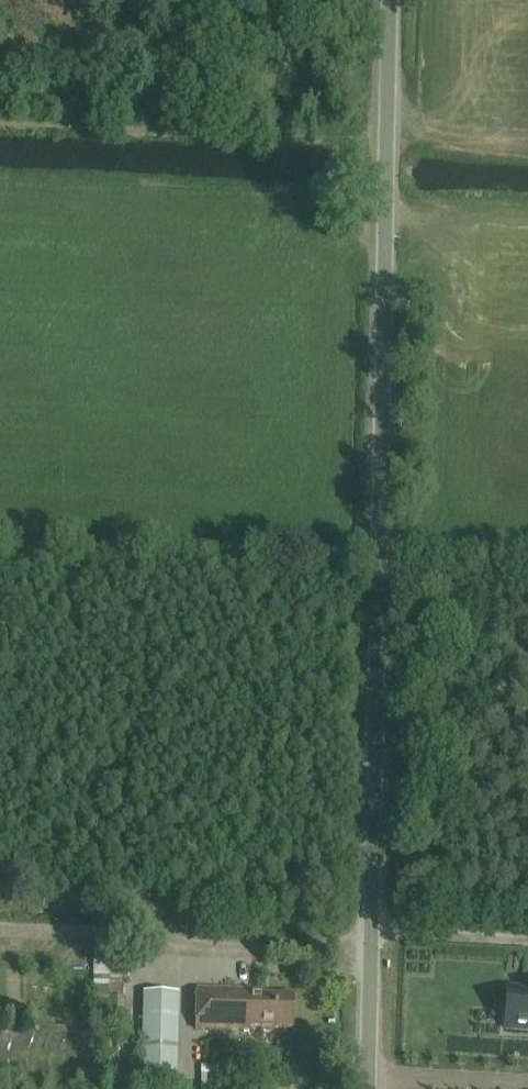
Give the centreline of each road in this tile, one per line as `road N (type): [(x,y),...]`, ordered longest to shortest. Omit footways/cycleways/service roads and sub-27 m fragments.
road 1 (unclassified): [(368,1088),(390,0)]
road 2 (track): [(527,940),(371,932),(339,948),(0,931)]
road 3 (track): [(388,136),(527,143)]

